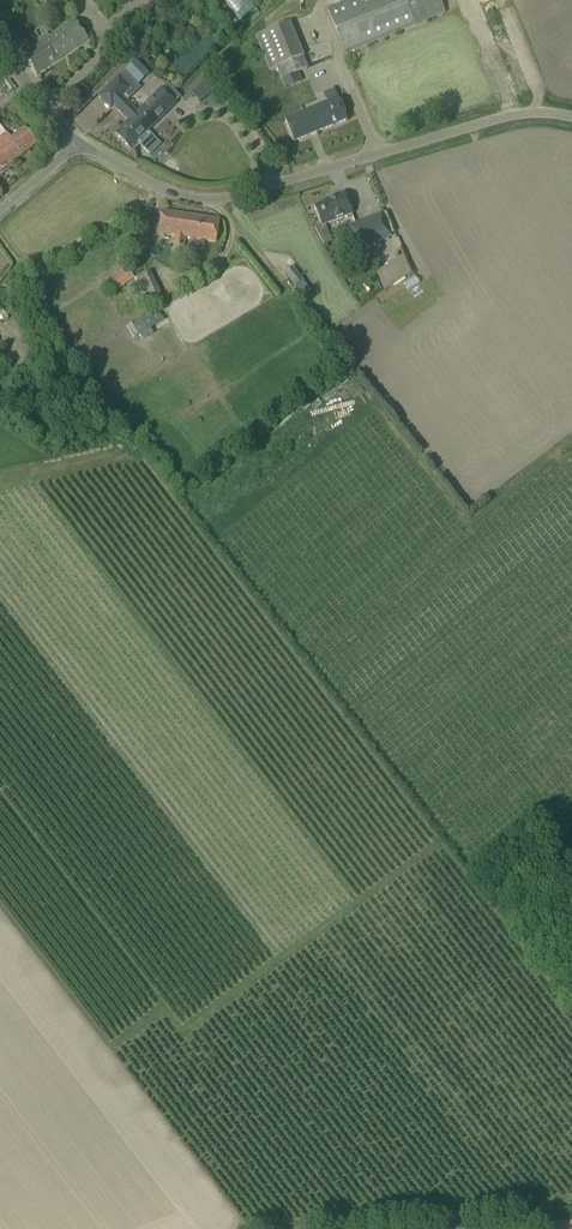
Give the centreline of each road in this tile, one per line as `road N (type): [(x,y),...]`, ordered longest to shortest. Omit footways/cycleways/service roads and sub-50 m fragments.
road 1 (unclassified): [(571,115),(506,120),(253,190),(153,179),(78,143)]
road 2 (unclassified): [(78,143),(0,49)]

